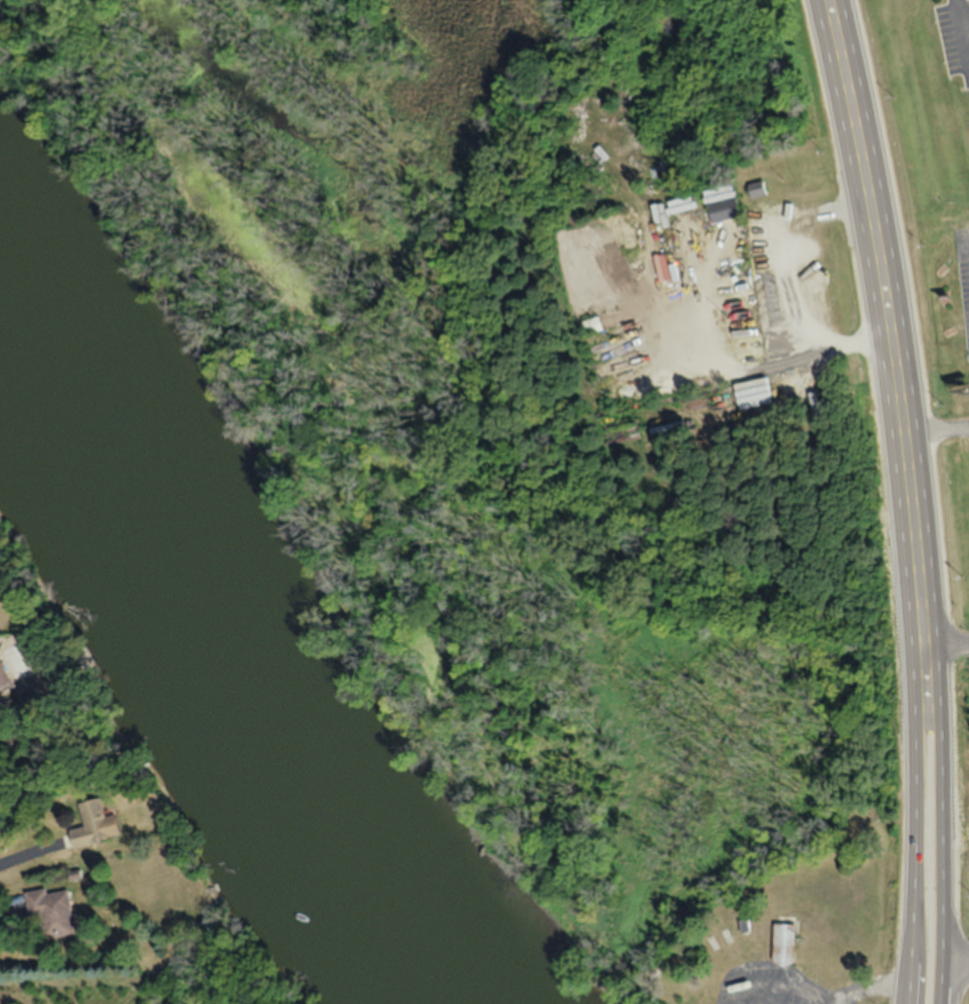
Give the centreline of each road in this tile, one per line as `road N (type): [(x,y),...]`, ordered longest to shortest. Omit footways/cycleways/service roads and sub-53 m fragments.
road 1 (primary): [(923,644),(886,279),(823,0)]
road 2 (primary): [(939,1003),(939,729),(923,644)]
road 3 (primary): [(923,644),(908,1003)]

